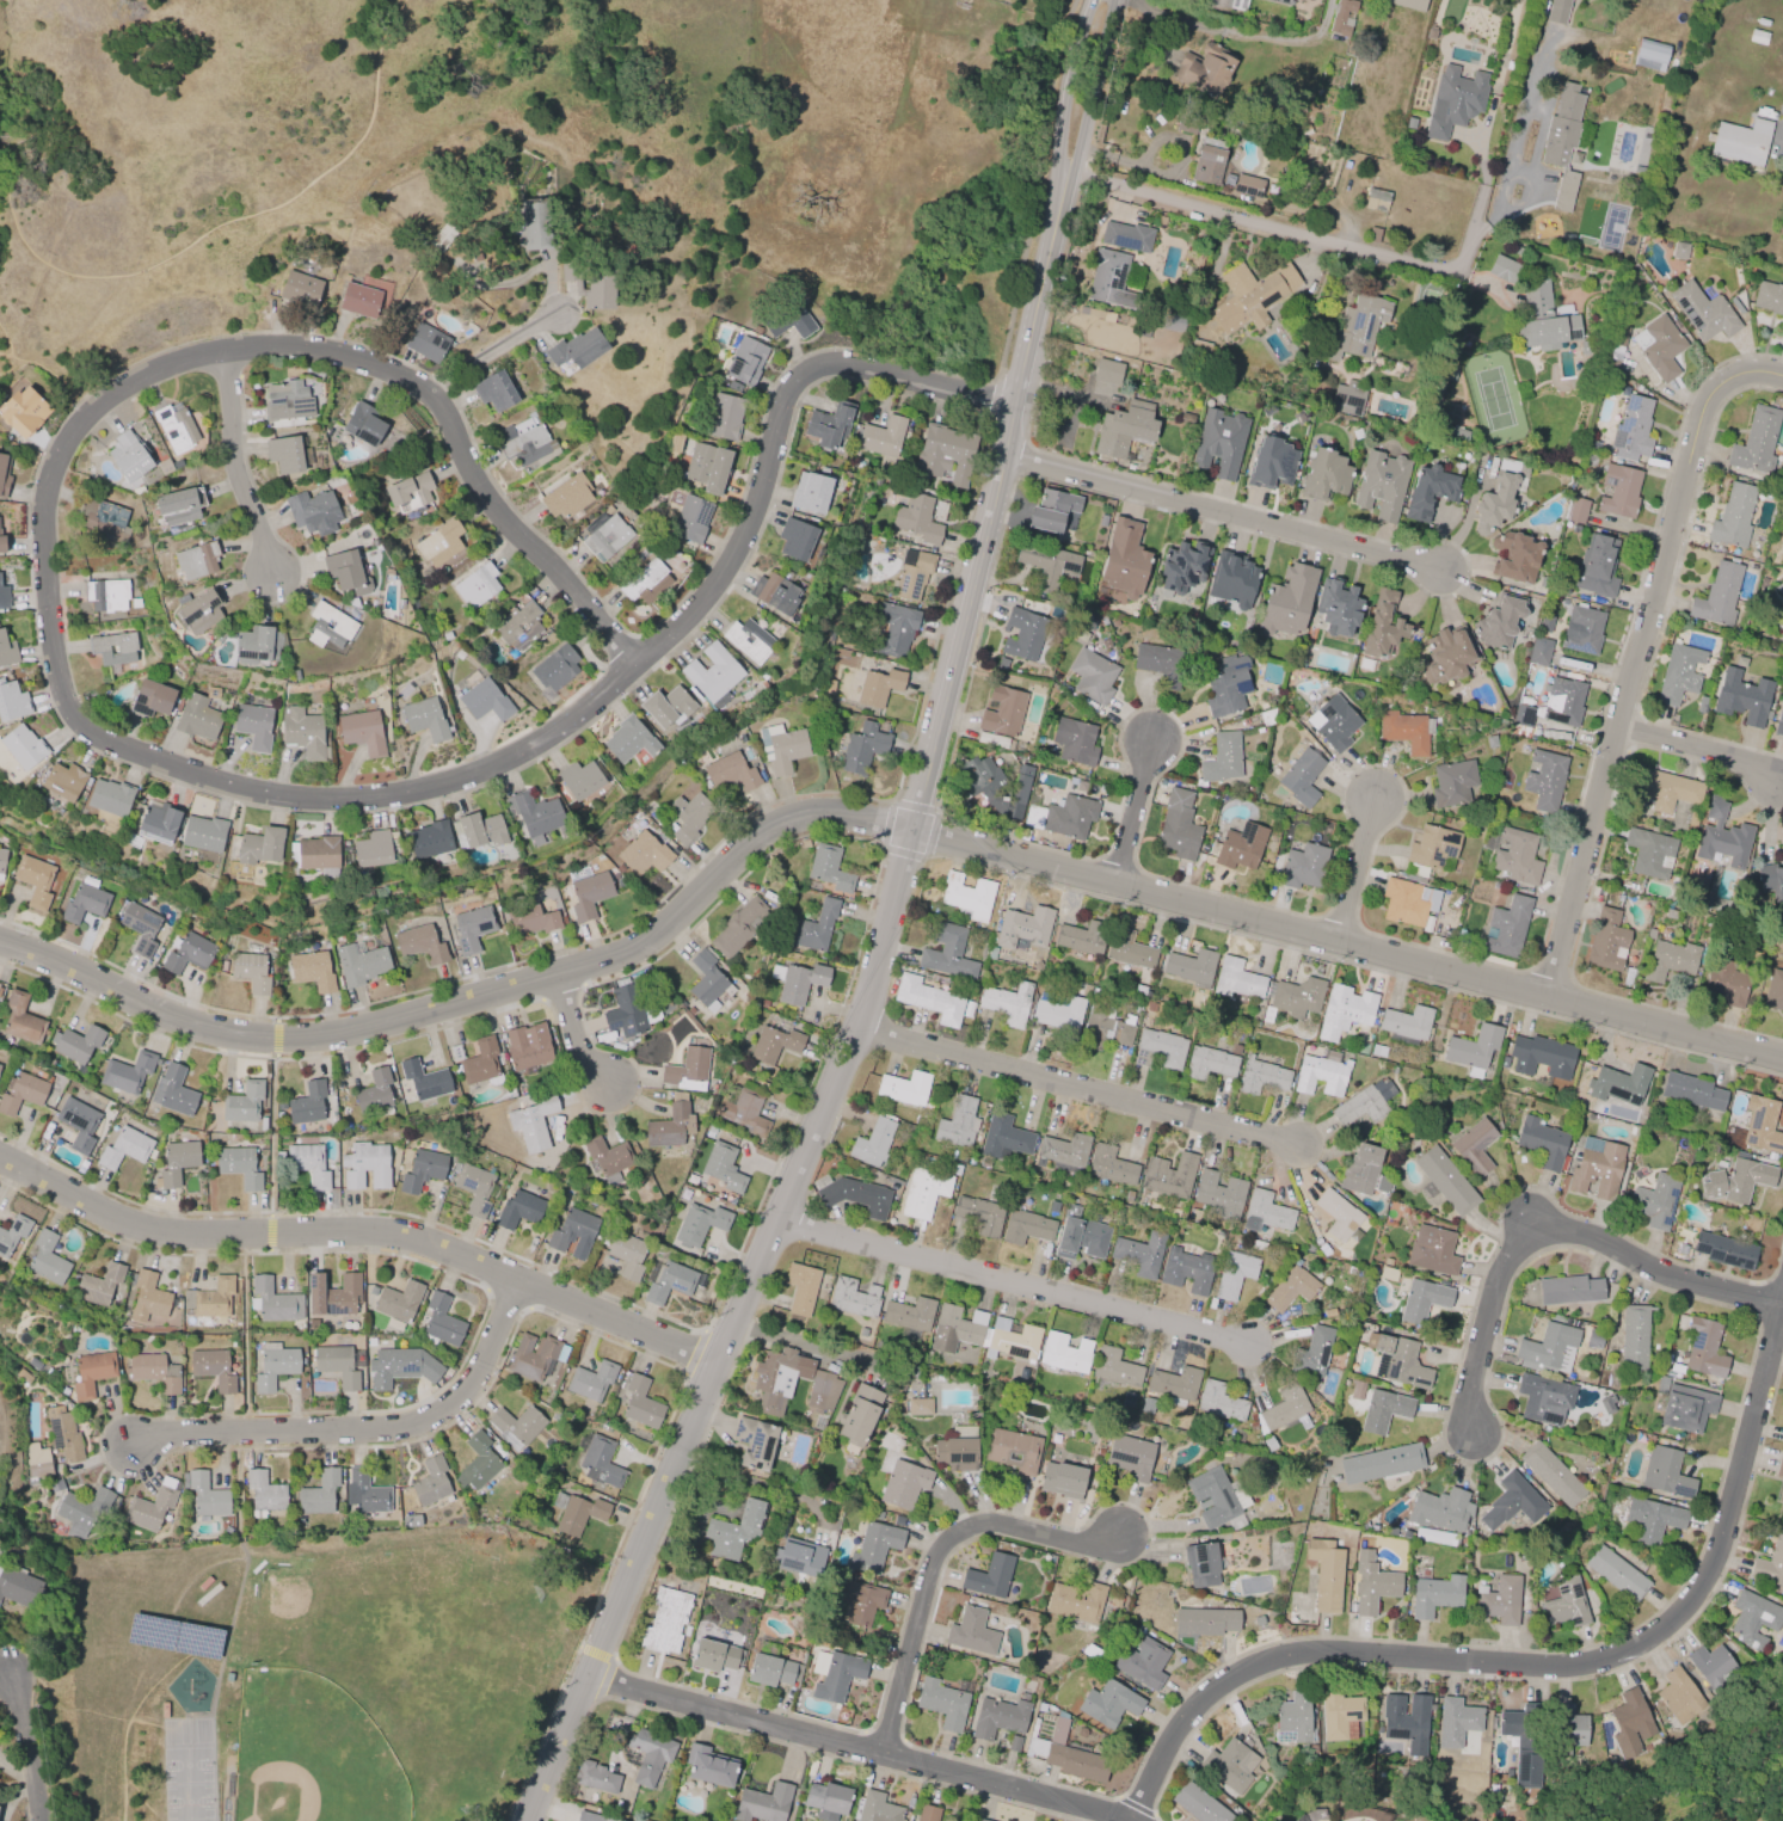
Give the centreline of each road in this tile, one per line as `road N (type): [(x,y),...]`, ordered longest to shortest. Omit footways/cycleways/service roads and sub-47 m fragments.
road 1 (residential): [(1012,405),(844,363),(797,375),(744,529),(676,625),(527,749),(465,777),(375,798),(268,793),(202,776),(79,721),(53,646),(43,505)]
road 2 (residential): [(535,1820),(860,1023),(912,832)]
road 3 (residential): [(912,832),(813,817),(762,835),(643,949),(276,1041),(211,1029),(0,941)]
road 4 (residential): [(1138,1820),(1176,1736),(1249,1673),(1346,1655),(1555,1666),(1652,1638),(1686,1608),(1719,1561),(1782,1314)]
road 5 (residential): [(1782,1056),(912,832)]
road 6 (tertiary): [(912,832),(1065,168),(1113,0)]
road 7 (residential): [(43,505),(67,433),(102,393),(219,347),(327,352),(430,390),(485,502),(547,561),(632,664)]
road 8 (residential): [(720,1366),(398,1237),(150,1237),(0,1158)]
road 9 (residential): [(1782,375),(1732,374),(1702,404),(1545,995)]
road 10 (residential): [(1114,1820),(597,1675)]
road 11 (residential): [(1065,168),(1438,275),(1458,275),(1484,191)]
road 12 (residential): [(781,1219),(1241,1345)]
road 13 (residential): [(1782,1310),(1671,1275),(1607,1243),(1545,1236),(1518,1255),(1499,1284),(1470,1396),(1472,1437)]
road 14 (residential): [(517,1285),(480,1371),(435,1417),(368,1433),(177,1434),(133,1446)]
road 15 (residential): [(1004,453),(1440,568)]
road 16 (residential): [(860,1023),(1287,1142)]
road 17 (residential): [(886,1758),(951,1543),(991,1526),(1090,1548),(1125,1538)]
road 18 (residential): [(219,347),(230,475),(271,572)]
road 19 (residential): [(1613,725),(1735,756),(1770,780)]
road 20 (residential): [(6,1674),(39,1820)]
road 21 (residential): [(1335,940),(1372,795)]
road 22 (residential): [(1112,881),(1150,740)]
road 23 (residential): [(430,390),(551,318)]
road 24 (residential): [(565,974),(576,1035),(613,1087)]

